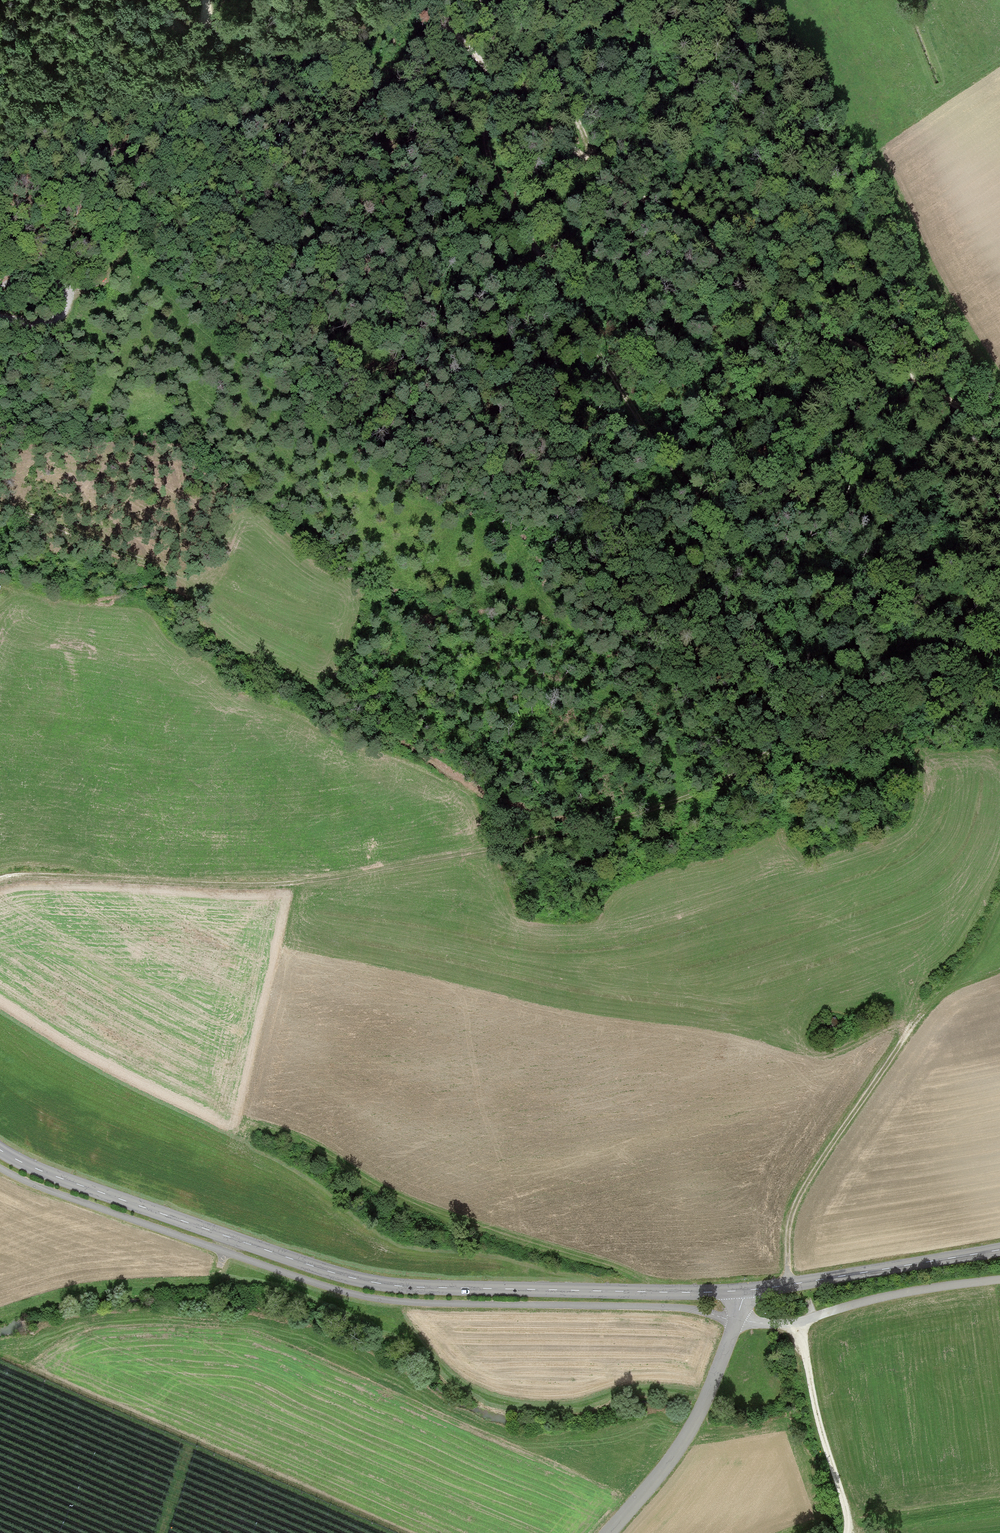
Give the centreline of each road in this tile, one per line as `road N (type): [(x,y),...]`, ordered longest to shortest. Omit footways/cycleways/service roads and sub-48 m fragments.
road 1 (track): [(0,879),(49,873),(260,884),(389,867),(648,811),(720,786),(779,737),(786,698),(771,647),(494,174),(483,139),(486,112),(507,94)]
road 2 (track): [(768,1323),(687,1308),(363,1298),(0,1169)]
road 3 (tertiary): [(743,1290),(377,1285),(61,1180),(0,1152)]
road 4 (track): [(999,416),(945,400),(832,333),(597,171),(507,94),(420,0)]
road 5 (track): [(890,367),(727,171),(621,0)]
road 6 (track): [(789,1285),(787,1223),(805,1179),(913,1020),(897,1007),(833,1018)]
road 7 (track): [(823,326),(833,370),(902,507),(999,649)]
road 8 (track): [(0,4),(115,154),(131,197),(130,241),(105,274),(66,302)]
road 9 (tertiary): [(608,1532),(693,1420),(743,1290)]
road 10 (track): [(803,1282),(812,1312),(798,1323),(803,1363),(844,1532)]
road 11 (tertiary): [(999,1249),(743,1290)]
road 12 (track): [(755,764),(743,728),(680,698),(557,688)]
road 13 (track): [(194,580),(0,505)]
road 14 (track): [(999,1280),(882,1298),(798,1323)]
road 15 (track): [(0,285),(51,279),(66,302),(51,323),(0,319)]
road 16 (track): [(597,171),(562,97),(539,82),(507,94)]
road 17 (track): [(913,1020),(976,958),(999,908)]

